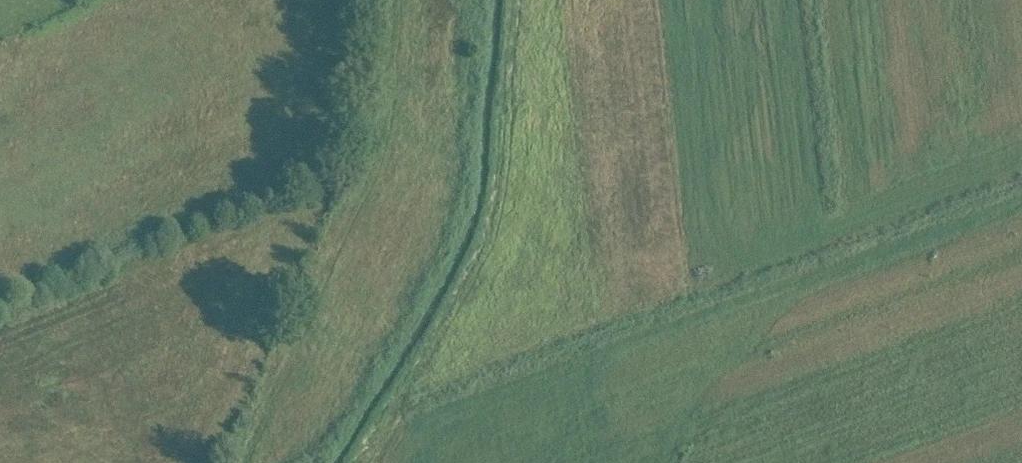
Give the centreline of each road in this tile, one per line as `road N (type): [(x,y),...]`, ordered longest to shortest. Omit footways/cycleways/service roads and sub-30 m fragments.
road 1 (track): [(372,0),(370,80),(331,211),(222,462)]

